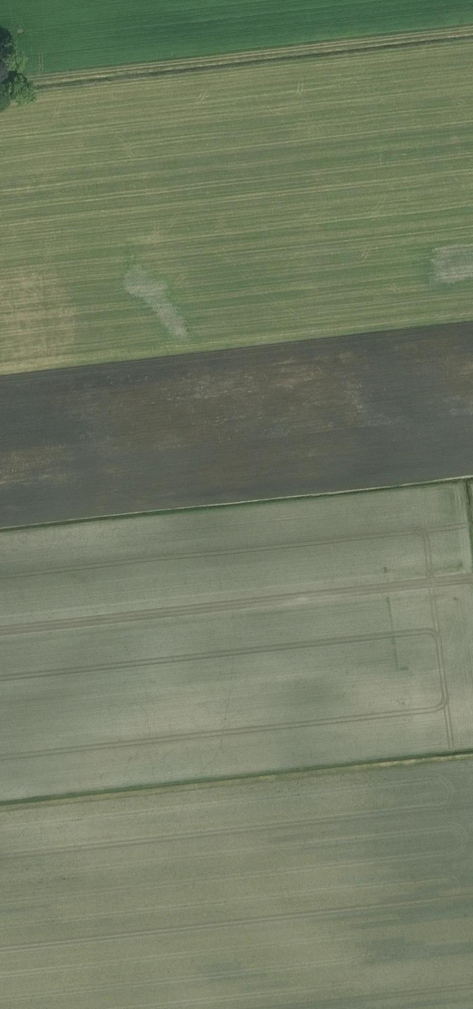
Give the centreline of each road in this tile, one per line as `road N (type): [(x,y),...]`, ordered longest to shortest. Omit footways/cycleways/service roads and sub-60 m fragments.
road 1 (track): [(472,578),(0,633)]
road 2 (track): [(472,29),(0,83)]

